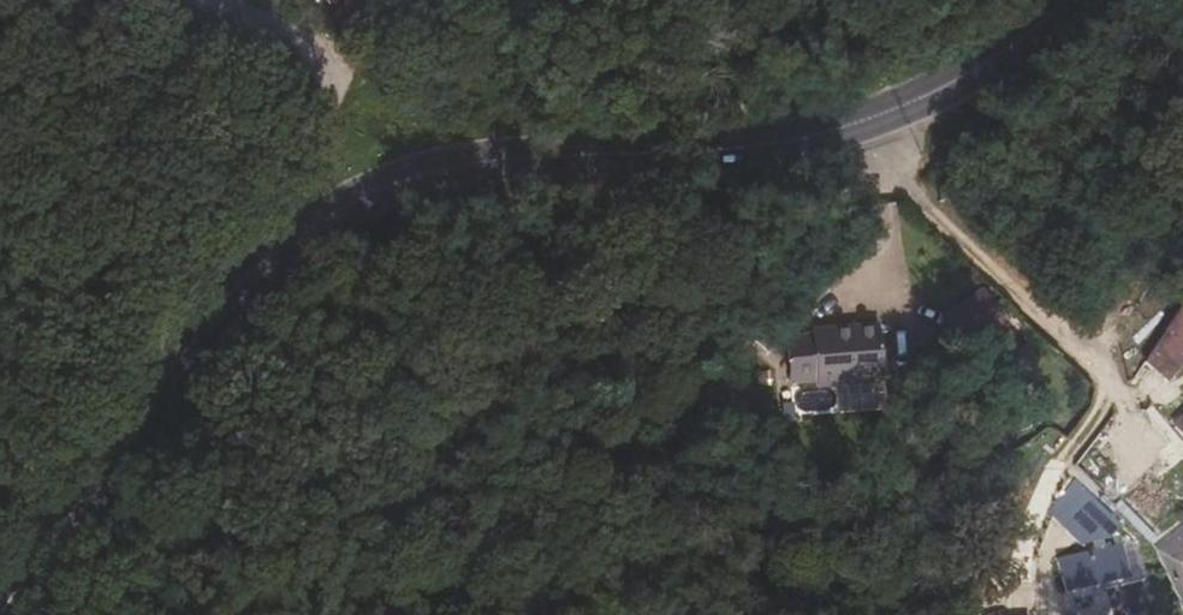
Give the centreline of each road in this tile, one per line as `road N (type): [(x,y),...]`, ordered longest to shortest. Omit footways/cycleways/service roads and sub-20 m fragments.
road 1 (primary): [(323,234),(395,185),(502,163),(664,157),(860,125),(1000,55),(1058,0)]
road 2 (primary): [(13,614),(289,257),(323,234)]
road 3 (residential): [(323,234),(327,104),(296,52),(187,0)]

